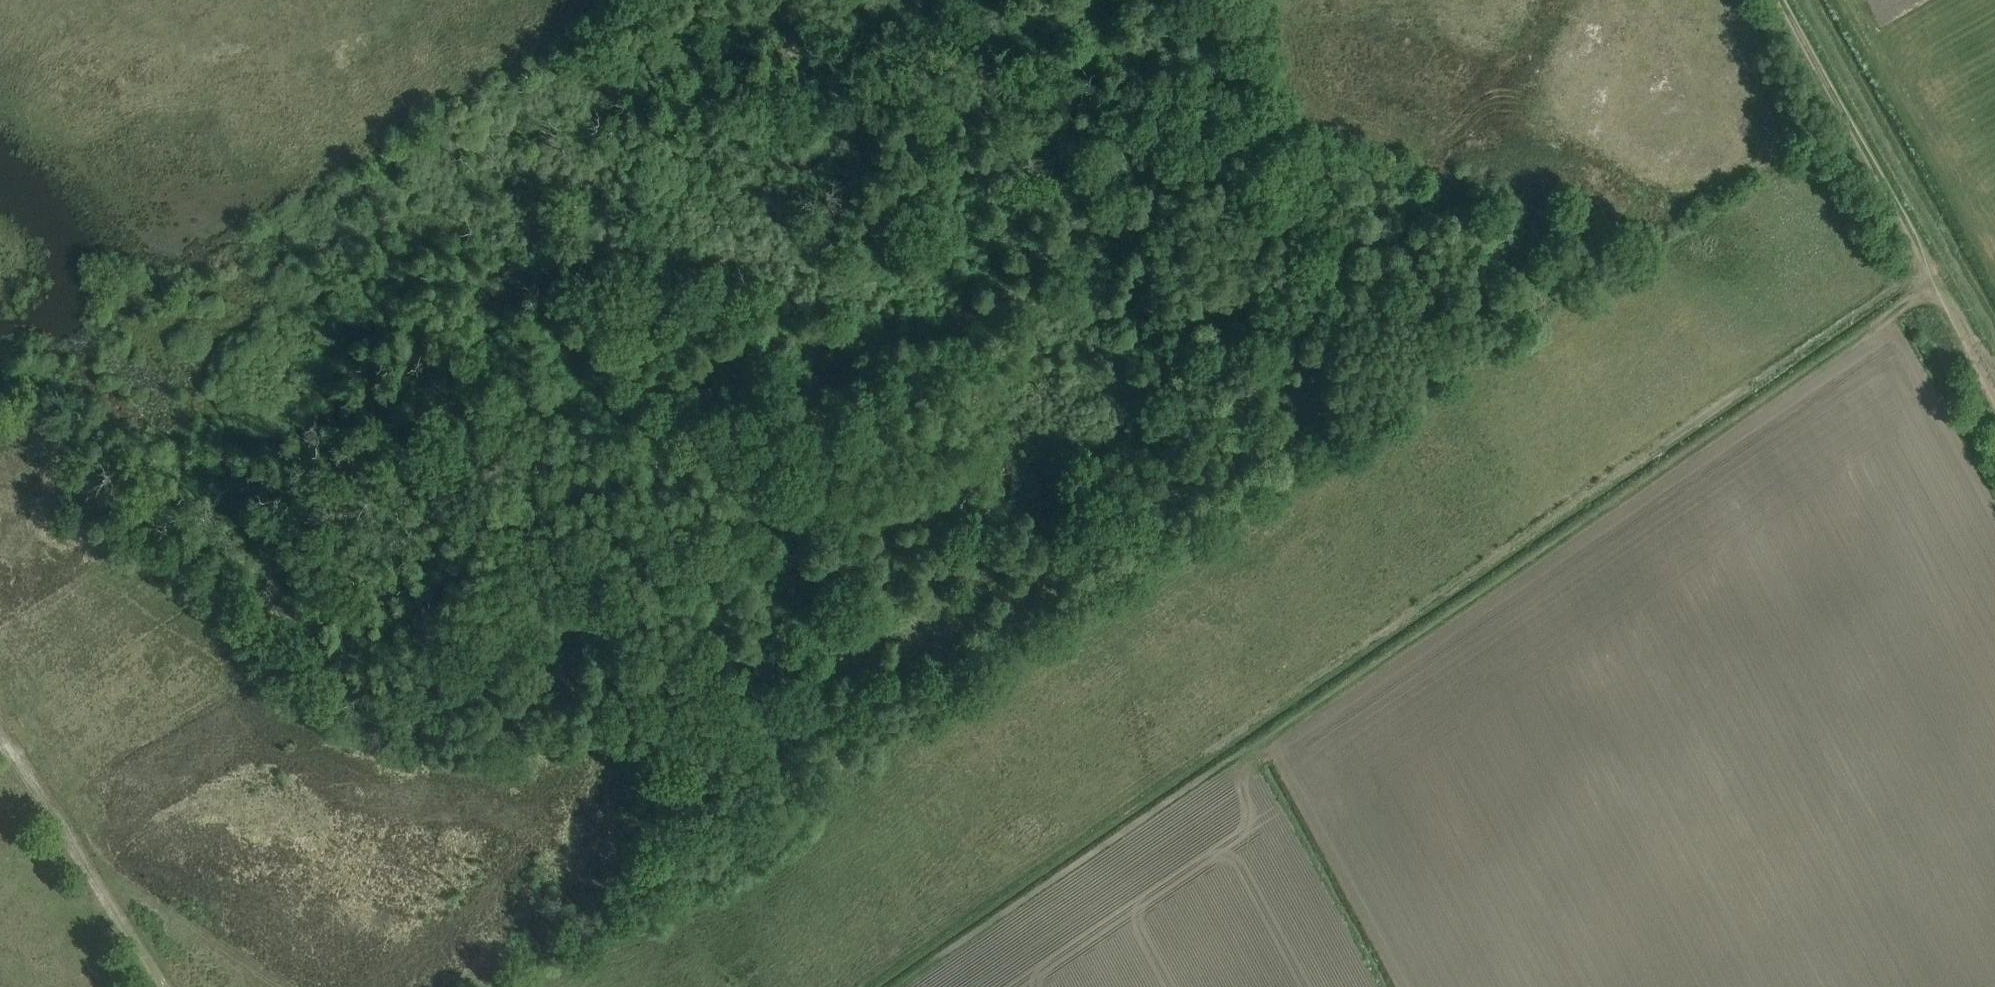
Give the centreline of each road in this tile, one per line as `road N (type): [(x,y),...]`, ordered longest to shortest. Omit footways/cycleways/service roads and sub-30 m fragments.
road 1 (track): [(1994,389),(1781,0)]
road 2 (track): [(0,736),(164,986)]

